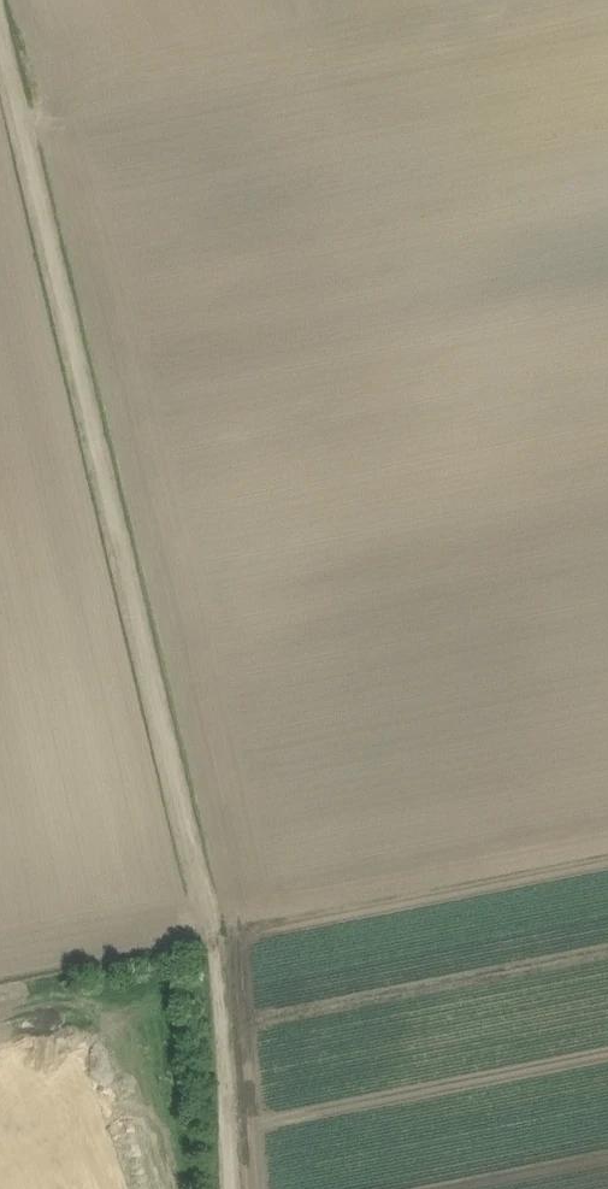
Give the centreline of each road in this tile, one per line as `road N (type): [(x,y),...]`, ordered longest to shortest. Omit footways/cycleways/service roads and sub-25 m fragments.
road 1 (track): [(234,1188),(212,917),(0,3)]

